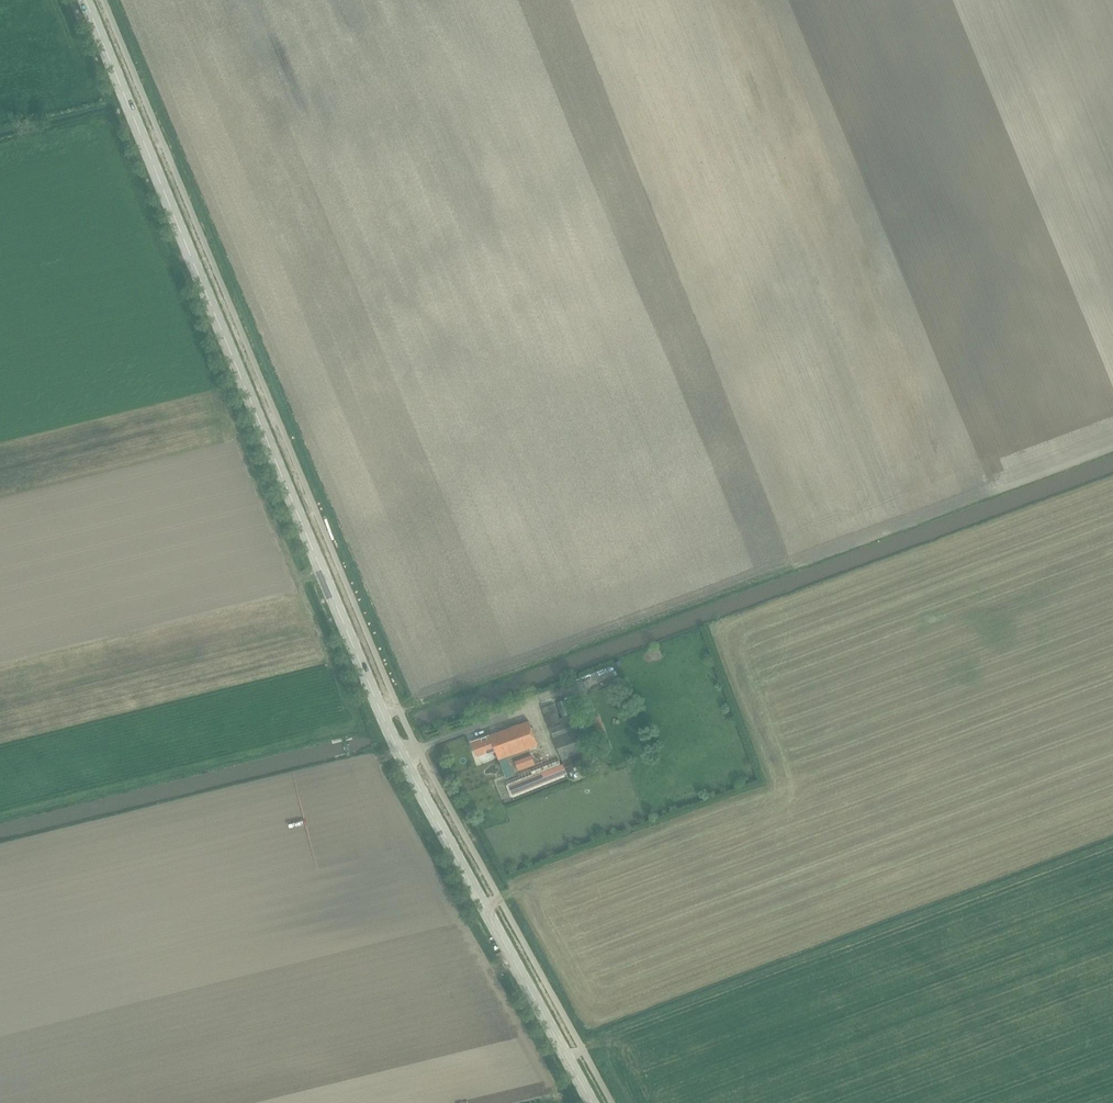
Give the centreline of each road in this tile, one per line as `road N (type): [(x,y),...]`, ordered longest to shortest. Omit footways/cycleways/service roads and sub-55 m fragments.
road 1 (secondary): [(593,1102),(388,729),(86,0)]

